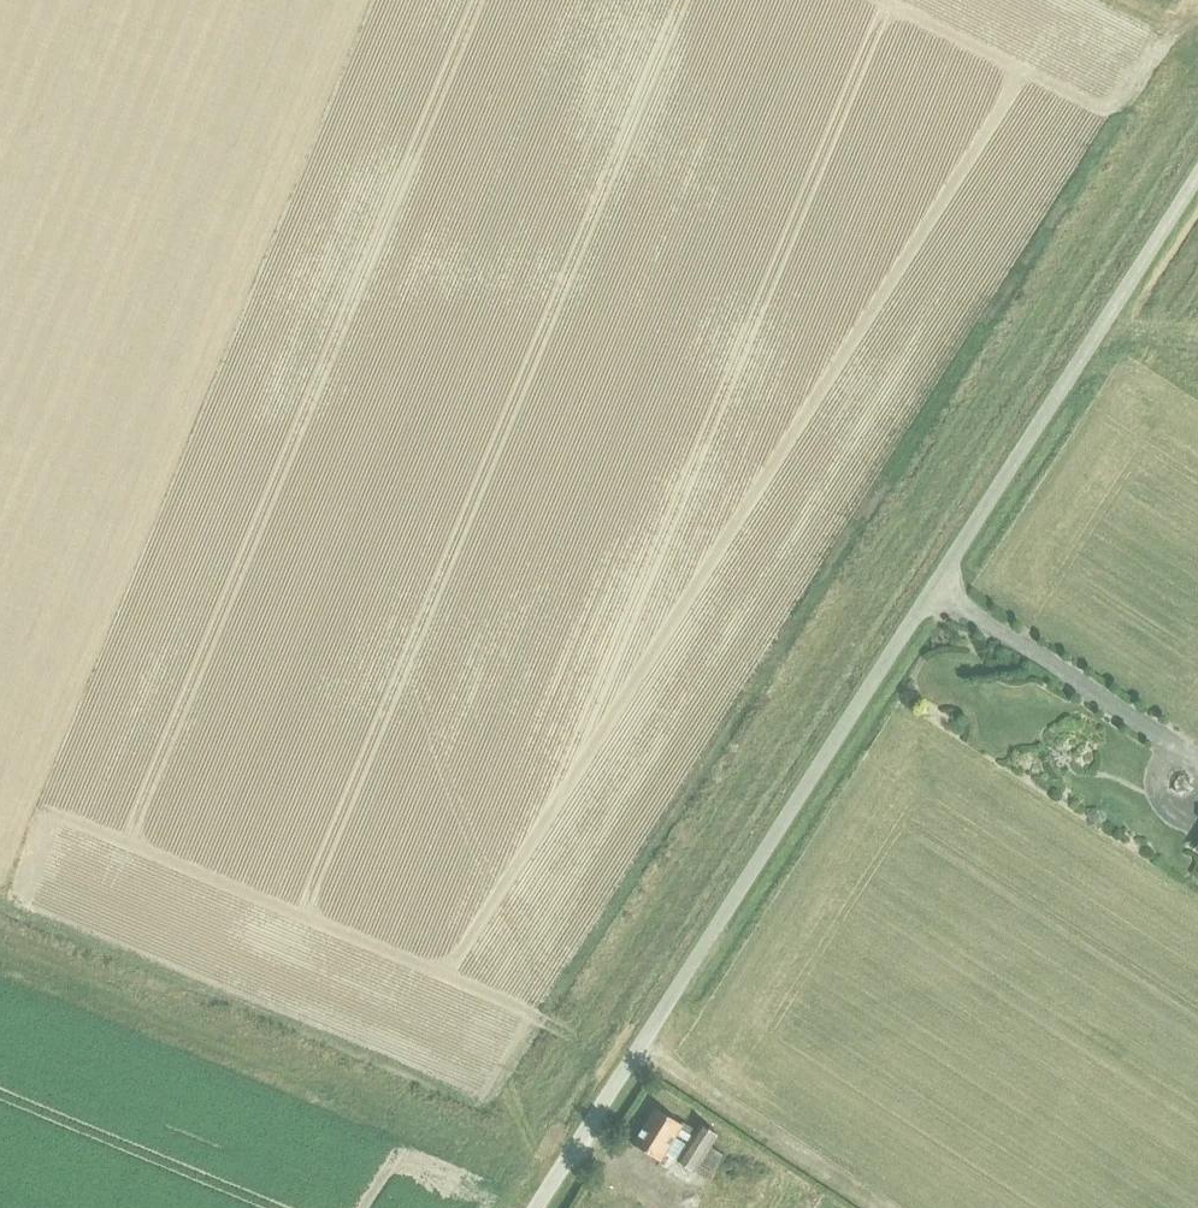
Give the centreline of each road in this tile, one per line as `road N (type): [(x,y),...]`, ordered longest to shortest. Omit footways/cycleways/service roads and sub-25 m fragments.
road 1 (unclassified): [(536,1207),(1197,163)]

